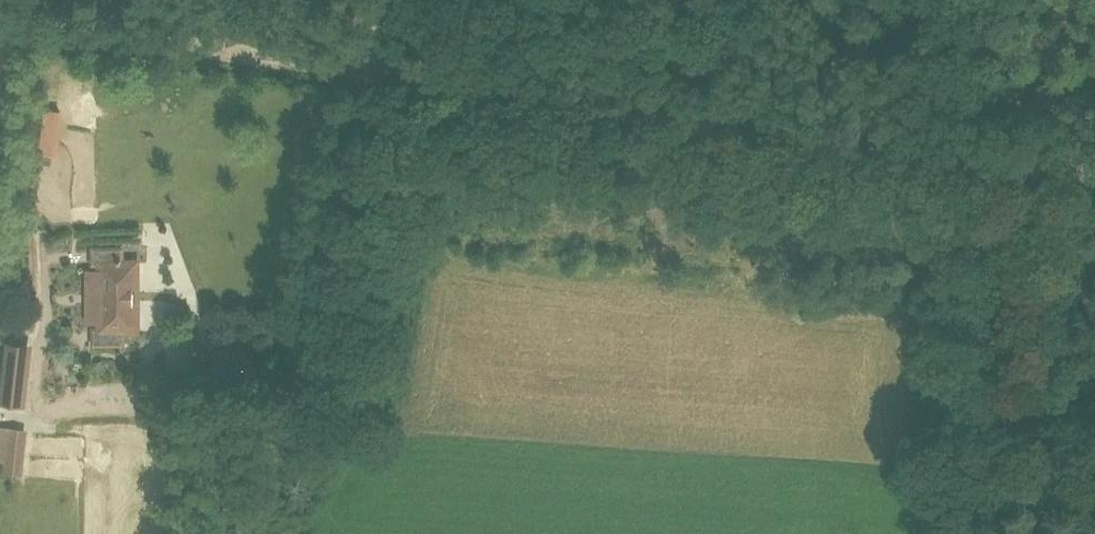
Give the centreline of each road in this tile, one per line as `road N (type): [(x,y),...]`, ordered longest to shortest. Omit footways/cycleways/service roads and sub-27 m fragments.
road 1 (track): [(0,23),(330,67),(692,100)]
road 2 (track): [(385,0),(278,450)]
road 3 (track): [(692,100),(1094,152)]
road 4 (track): [(74,33),(79,190)]
road 5 (track): [(312,318),(187,304)]

